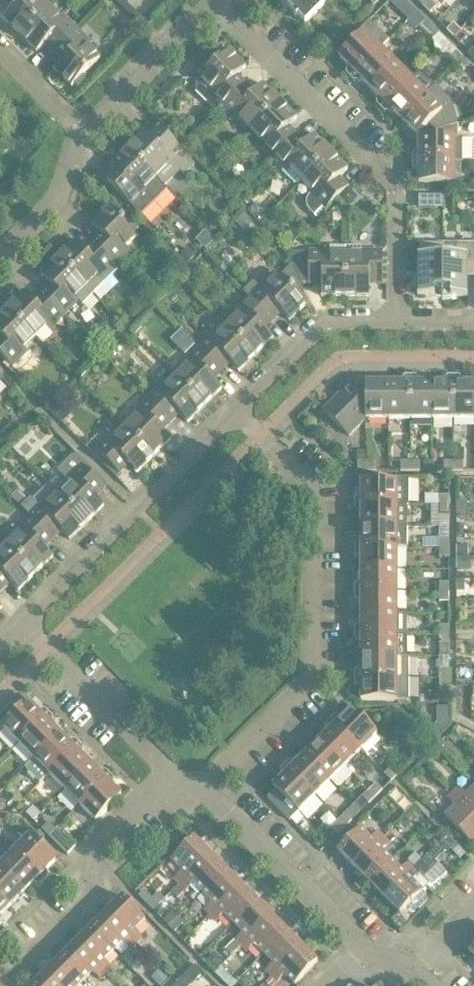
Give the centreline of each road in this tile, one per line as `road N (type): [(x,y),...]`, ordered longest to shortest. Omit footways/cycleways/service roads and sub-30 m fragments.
road 1 (residential): [(234,412),(309,487),(312,682),(201,790)]
road 2 (residential): [(394,322),(392,181),(216,1)]
road 3 (residential): [(22,622),(234,412)]
road 4 (residential): [(0,984),(90,900),(95,851),(170,778)]
road 5 (residential): [(365,952),(201,790)]
road 6 (residential): [(170,778),(22,622)]
road 7 (residential): [(234,412),(324,322),(394,322)]
road 8 (residential): [(85,128),(216,1)]
road 9 (residential): [(0,262),(61,203),(85,128)]

